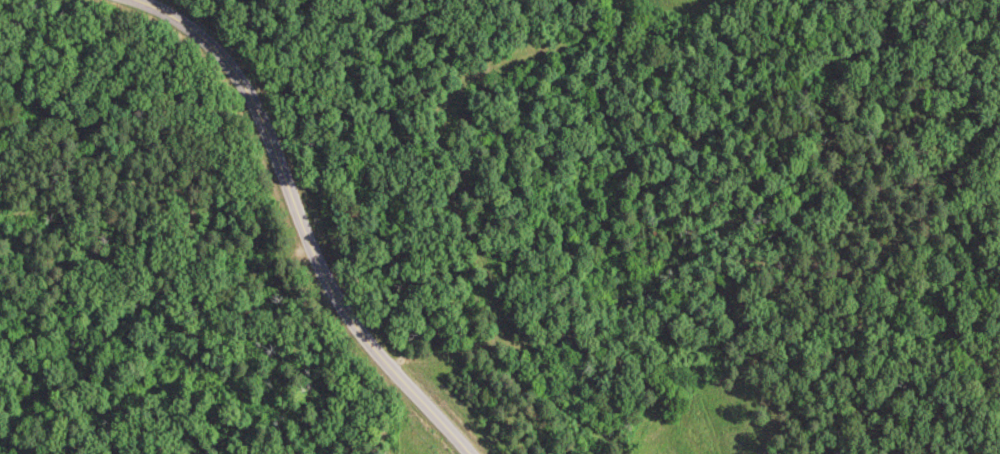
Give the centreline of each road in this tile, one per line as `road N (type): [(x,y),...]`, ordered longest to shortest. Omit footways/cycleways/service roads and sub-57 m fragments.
road 1 (residential): [(461,453),(331,298),(273,187),(234,78),(150,12),(115,0)]

